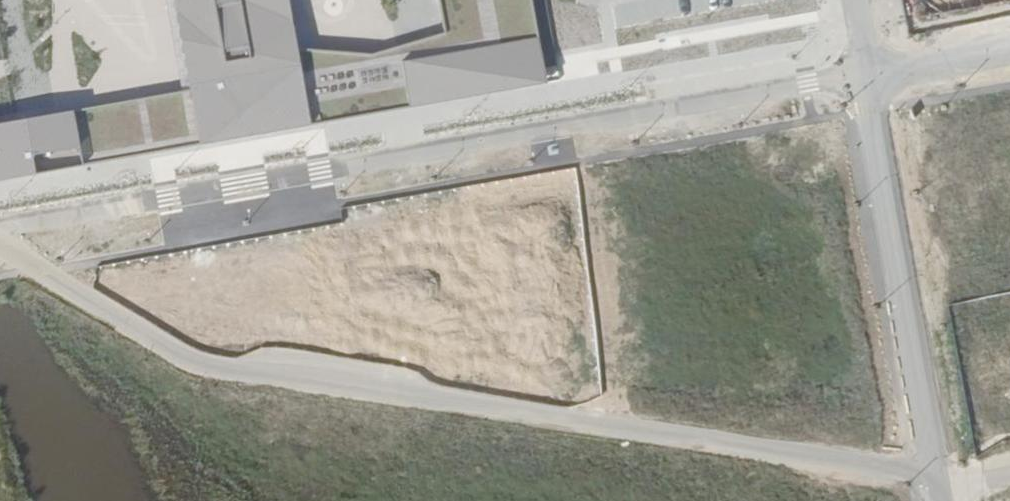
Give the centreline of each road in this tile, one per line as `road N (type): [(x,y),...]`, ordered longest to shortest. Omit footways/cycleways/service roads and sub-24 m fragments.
road 1 (residential): [(0,244),(199,364),(907,475),(938,470)]
road 2 (tertiary): [(0,225),(867,74)]
road 3 (tertiary): [(867,74),(938,470)]
road 4 (unclassified): [(867,74),(1009,49)]

